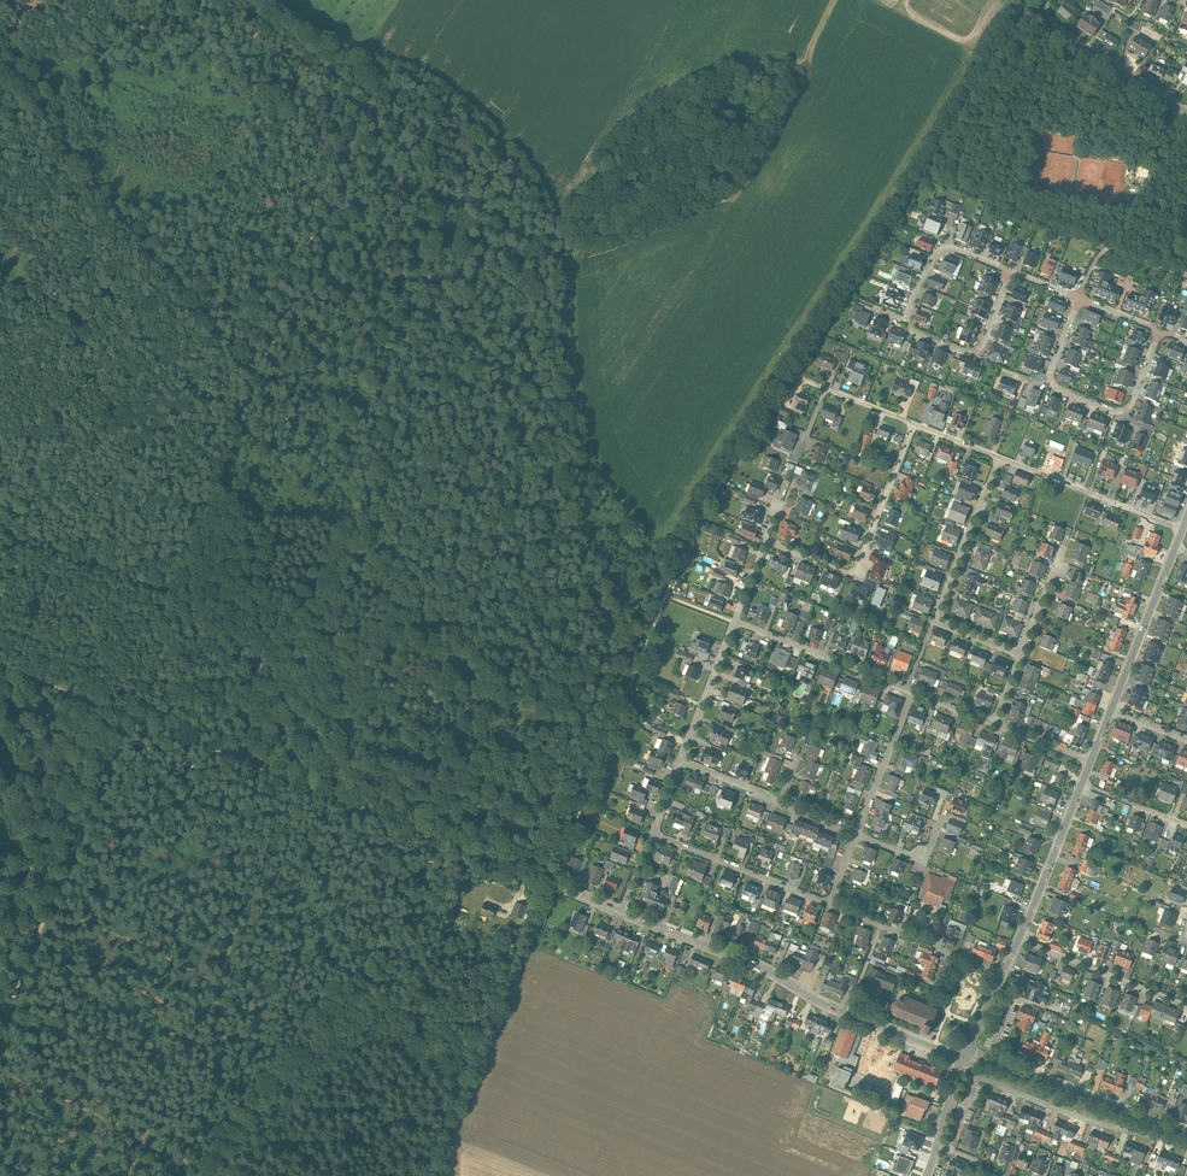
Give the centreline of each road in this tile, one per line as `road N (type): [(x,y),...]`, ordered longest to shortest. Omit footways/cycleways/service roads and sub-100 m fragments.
road 1 (track): [(126,715),(375,66)]
road 2 (track): [(681,555),(1026,0)]
road 3 (track): [(261,374),(506,690),(514,720),(460,852)]
road 4 (track): [(126,715),(553,886)]
road 5 (residential): [(964,1060),(623,912)]
road 6 (track): [(553,886),(681,555)]
road 7 (track): [(0,1041),(126,715)]
road 8 (track): [(437,1175),(553,886)]
road 9 (track): [(201,519),(8,282)]
road 10 (track): [(355,504),(262,656),(238,760)]
road 11 (residential): [(1020,653),(934,621),(1000,455)]
road 12 (residential): [(1160,331),(1124,409),(1062,390),(1052,370),(1080,299)]
road 13 (residential): [(1010,271),(941,250),(910,307),(907,321),(921,335),(962,351),(983,342)]
road 14 (track): [(514,720),(541,711),(611,640),(664,548)]
road 15 (residential): [(962,1067),(1118,1130),(1153,1138),(1166,1127)]
road 16 (residential): [(1166,1127),(967,1054)]
road 17 (track): [(1105,249),(1040,228),(932,155)]
road 18 (residential): [(1183,529),(1000,455)]
road 19 (residential): [(654,834),(829,904)]
road 20 (residential): [(736,621),(911,691)]
road 21 (residential): [(829,904),(1003,974)]
road 22 (tertiary): [(1186,110),(1053,23),(1046,0)]
road 23 (track): [(167,601),(0,527)]
road 24 (residential): [(1019,940),(1186,1006)]
road 25 (residential): [(1111,710),(1176,546)]
road 26 (track): [(241,1140),(291,1065),(348,1010)]
road 27 (residential): [(1019,940),(1082,784)]
road 28 (residential): [(854,570),(915,423)]
road 29 (track): [(640,535),(628,542),(597,532),(544,553),(491,559)]
road 30 (residential): [(857,836),(911,691)]
road 31 (residential): [(681,762),(736,621)]
road 32 (track): [(484,1054),(406,1022),(348,1010)]
road 33 (track): [(1080,299),(1108,247),(1186,277)]
road 34 (track): [(0,290),(100,193)]
road 35 (track): [(0,664),(126,715)]

